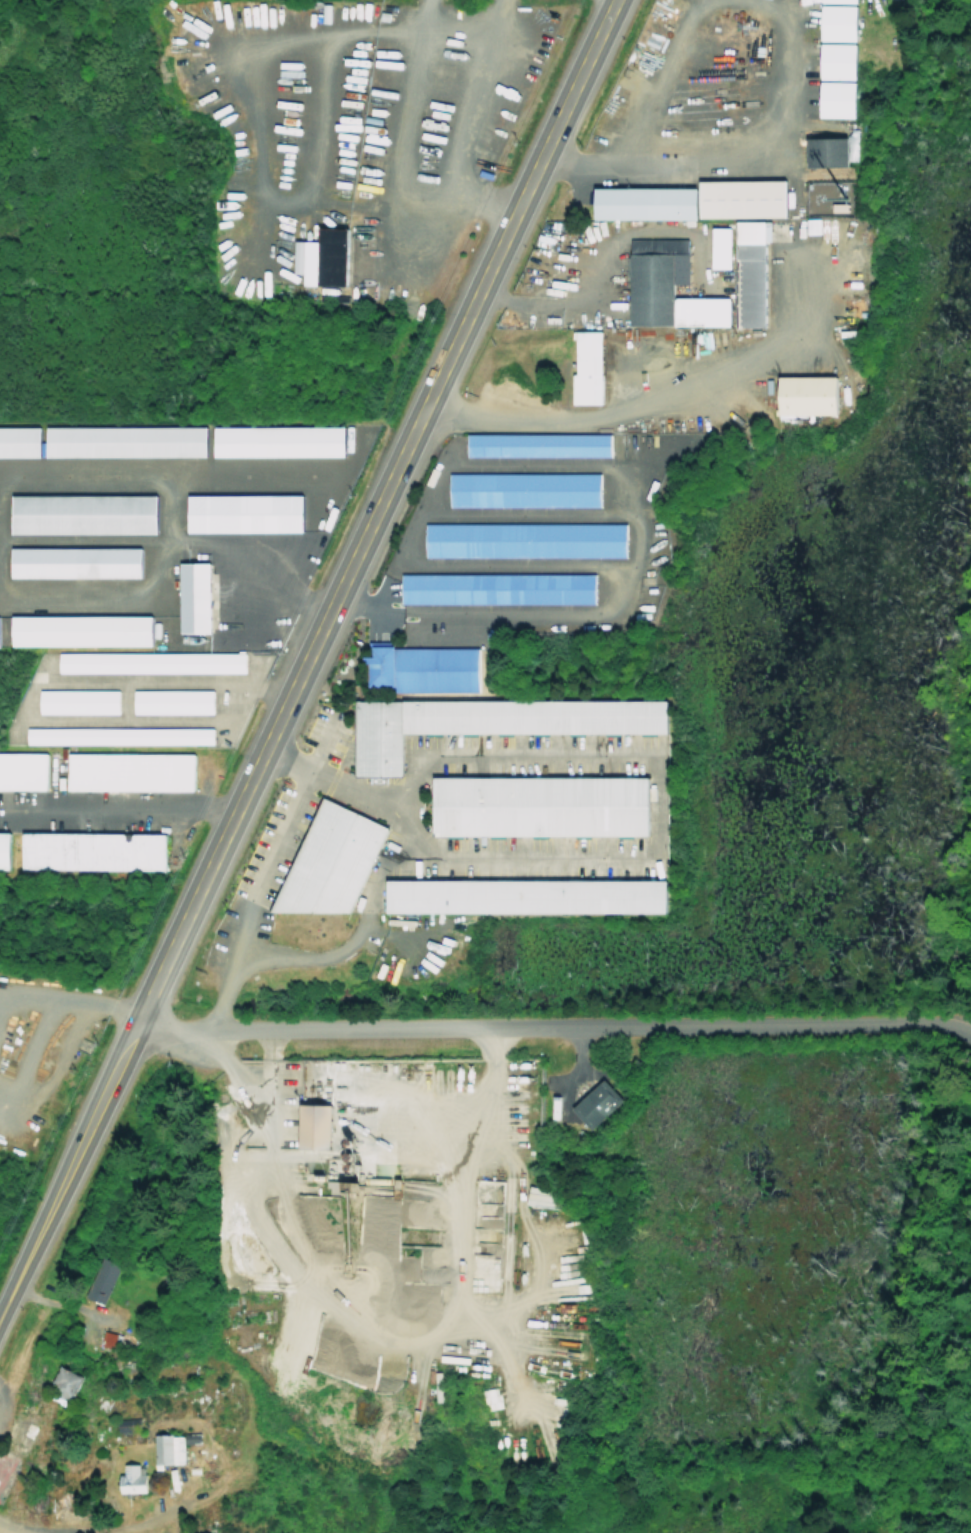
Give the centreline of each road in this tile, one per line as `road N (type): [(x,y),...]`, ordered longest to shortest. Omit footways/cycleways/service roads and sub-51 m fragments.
road 1 (trunk): [(33,1230),(612,0)]
road 2 (residential): [(954,1029),(722,1023),(127,1031)]
road 3 (residential): [(0,1522),(42,1531),(143,1522),(211,1488)]

